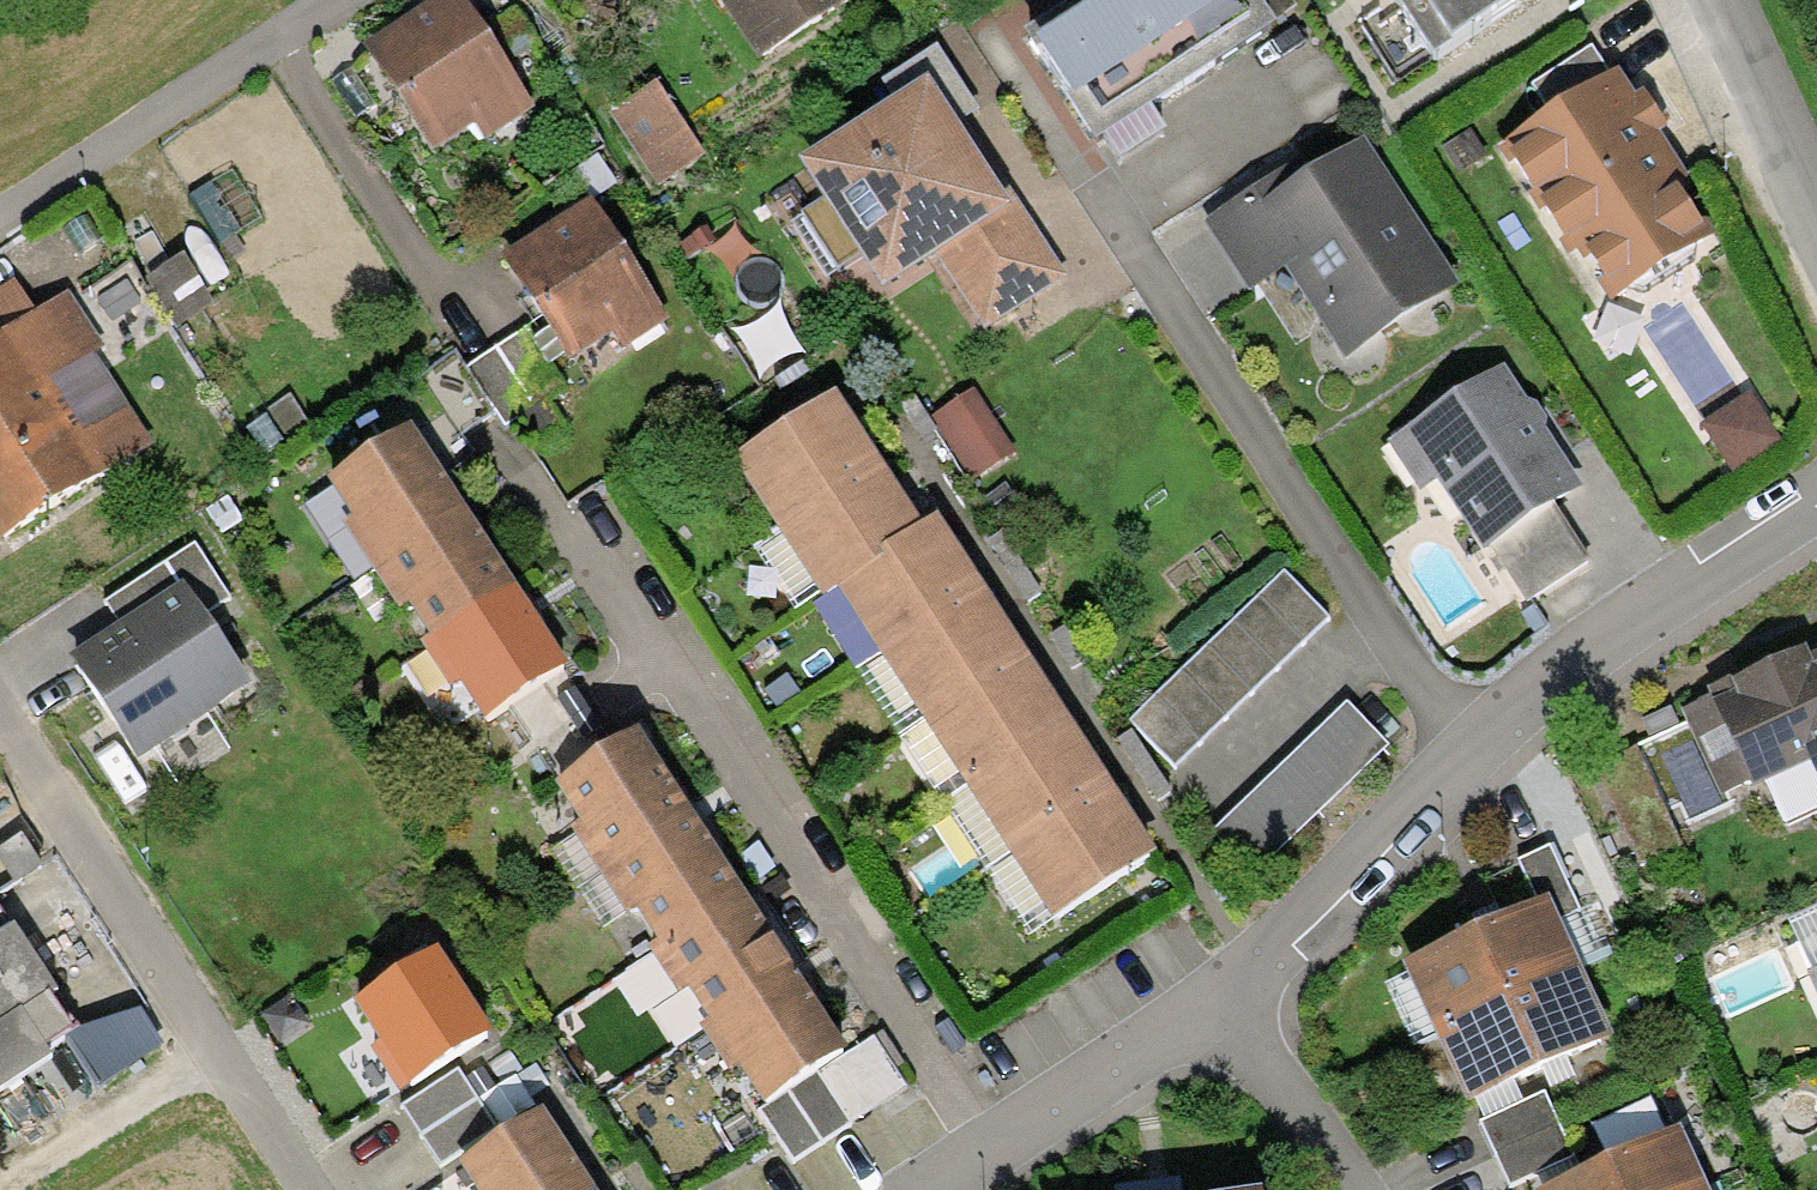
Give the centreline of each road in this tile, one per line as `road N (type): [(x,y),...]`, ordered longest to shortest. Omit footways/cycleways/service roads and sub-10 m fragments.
road 1 (residential): [(1468,764),(995,38)]
road 2 (residential): [(987,1156),(701,730),(509,465)]
road 3 (residential): [(0,720),(312,1189)]
road 4 (residential): [(1816,508),(1468,764)]
road 5 (residential): [(0,212),(328,0)]
road 6 (residential): [(1468,764),(1233,968)]
road 7 (residential): [(1233,968),(987,1156)]
road 8 (unclassified): [(1233,968),(1342,1189)]
road 9 (residential): [(1816,223),(1713,0)]

